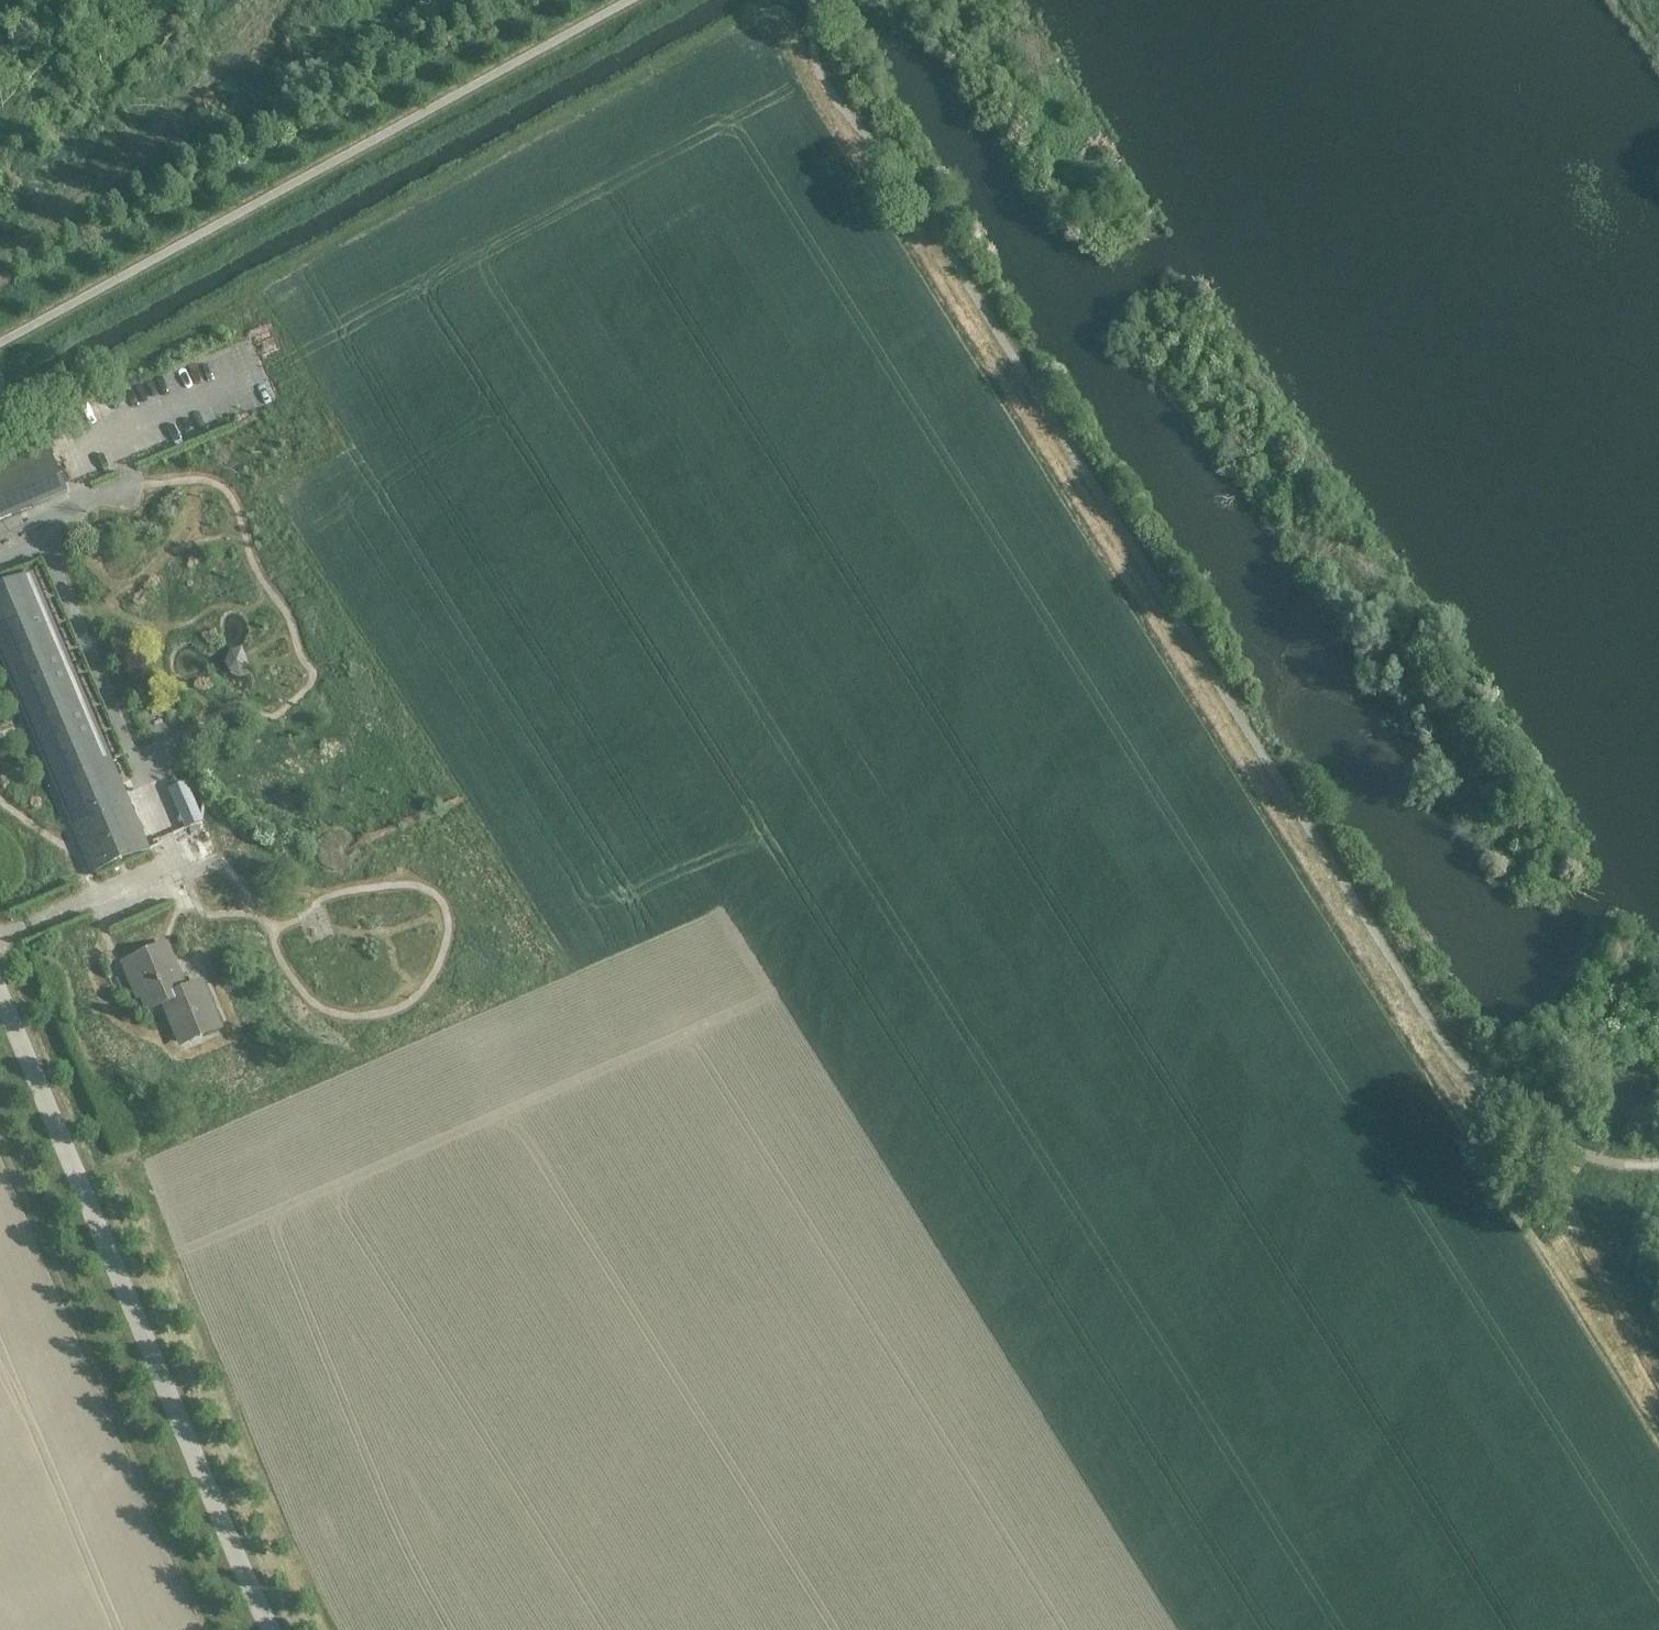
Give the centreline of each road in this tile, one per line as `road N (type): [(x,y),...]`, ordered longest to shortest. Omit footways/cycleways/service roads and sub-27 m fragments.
road 1 (unclassified): [(273,1629),(0,983)]
road 2 (track): [(0,272),(127,123)]

